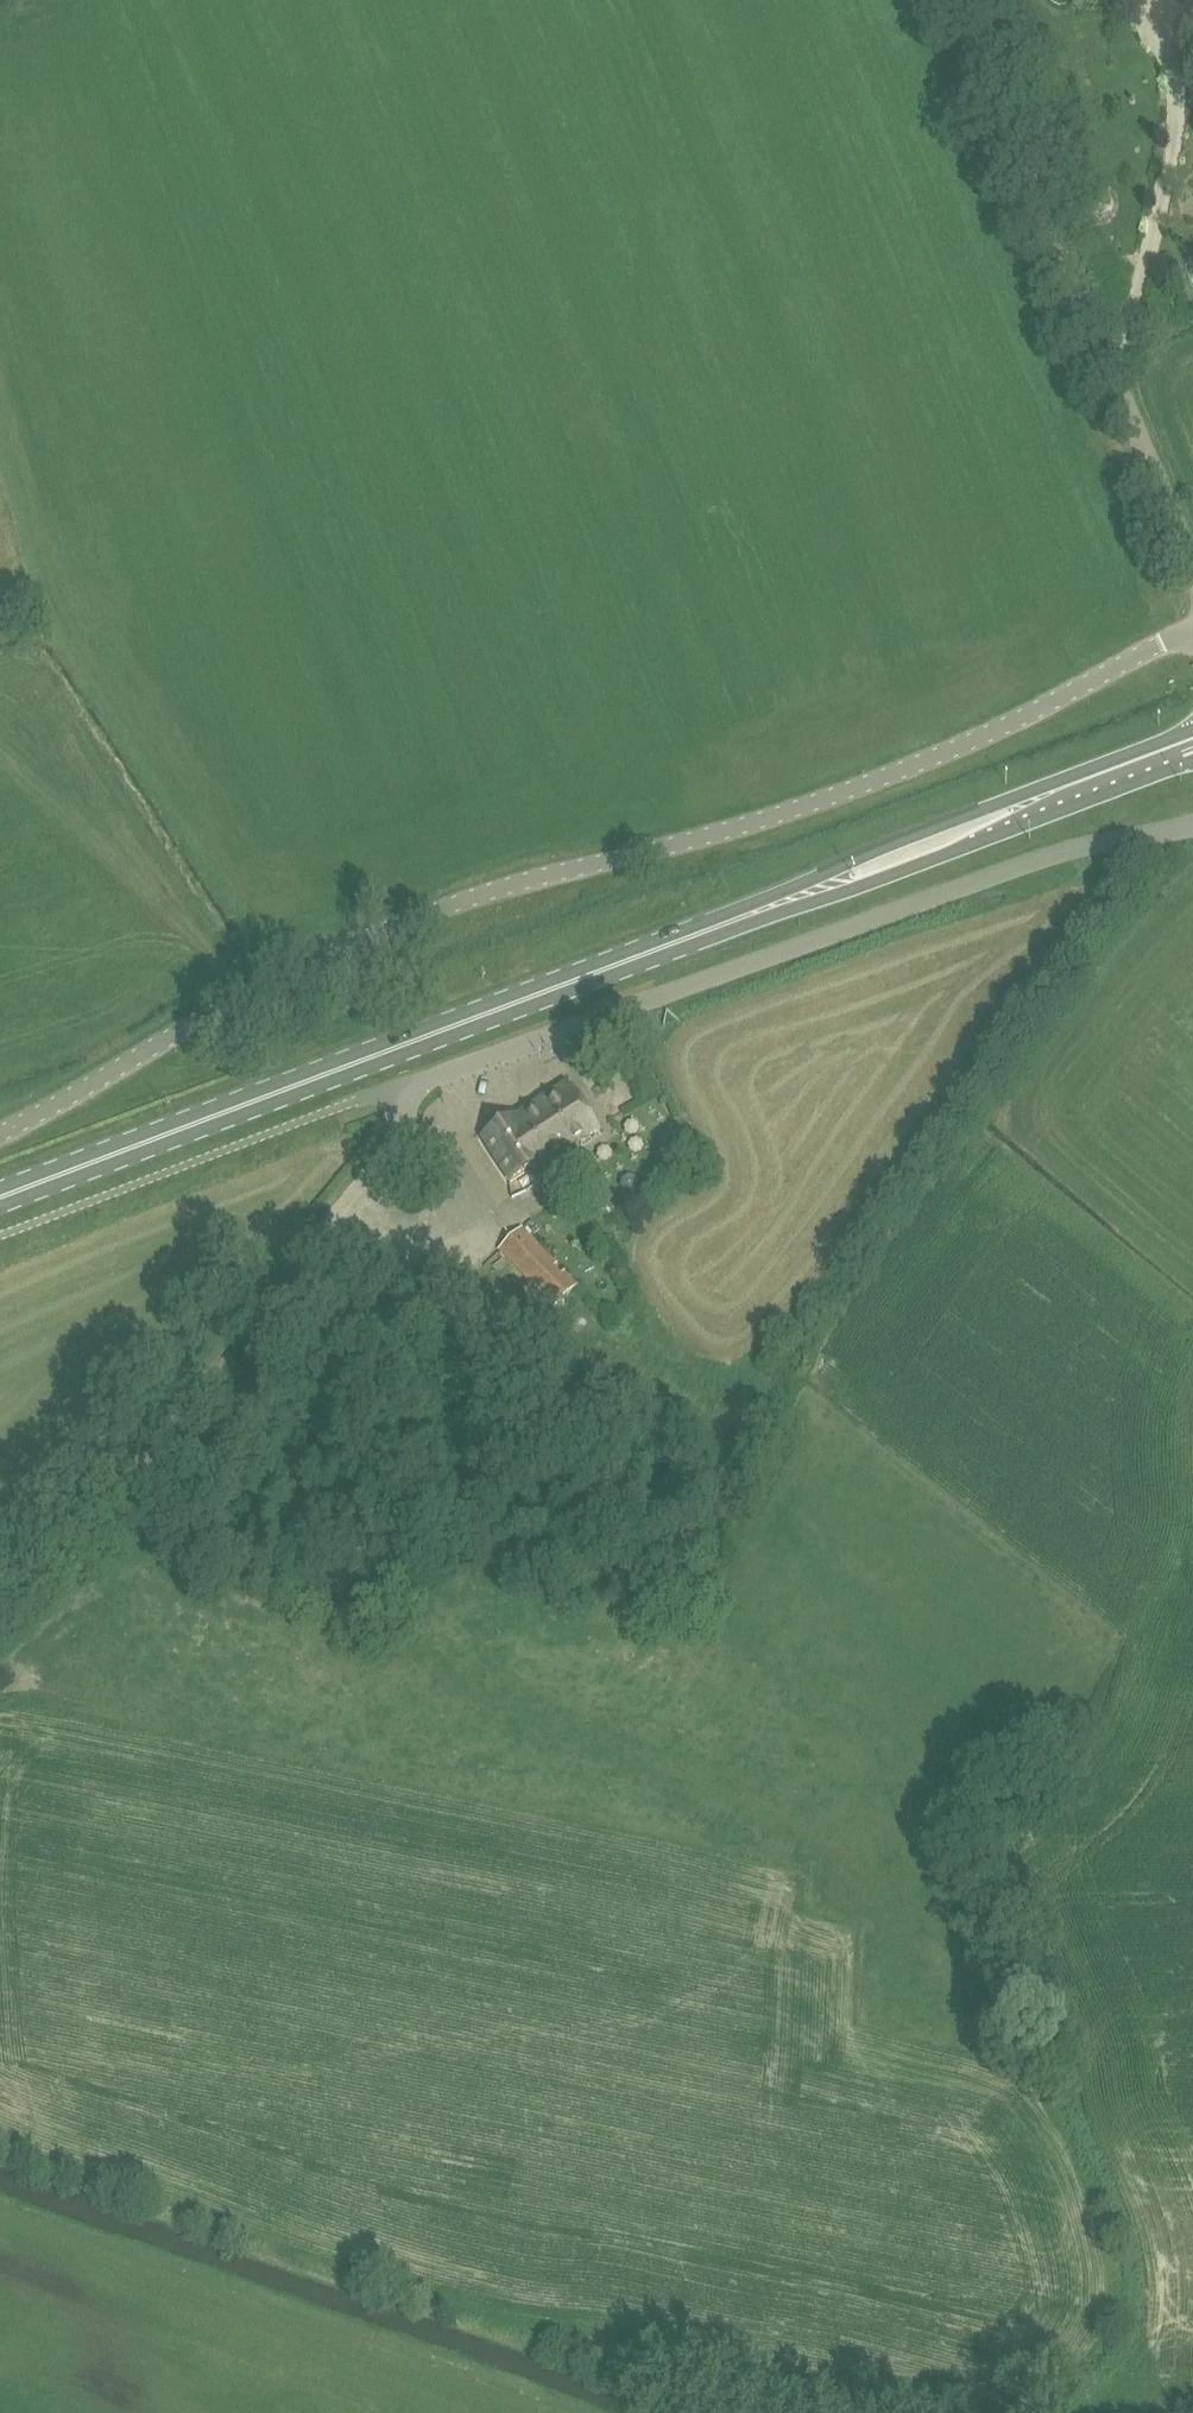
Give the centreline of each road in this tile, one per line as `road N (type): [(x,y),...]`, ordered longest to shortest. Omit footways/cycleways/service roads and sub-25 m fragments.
road 1 (unclassified): [(0,1136),(351,937),(490,887),(862,791),(1192,633)]
road 2 (primary): [(0,1199),(1192,745)]
road 3 (unclassified): [(1192,827),(1062,854),(388,1095)]
road 4 (track): [(957,0),(1192,589)]

